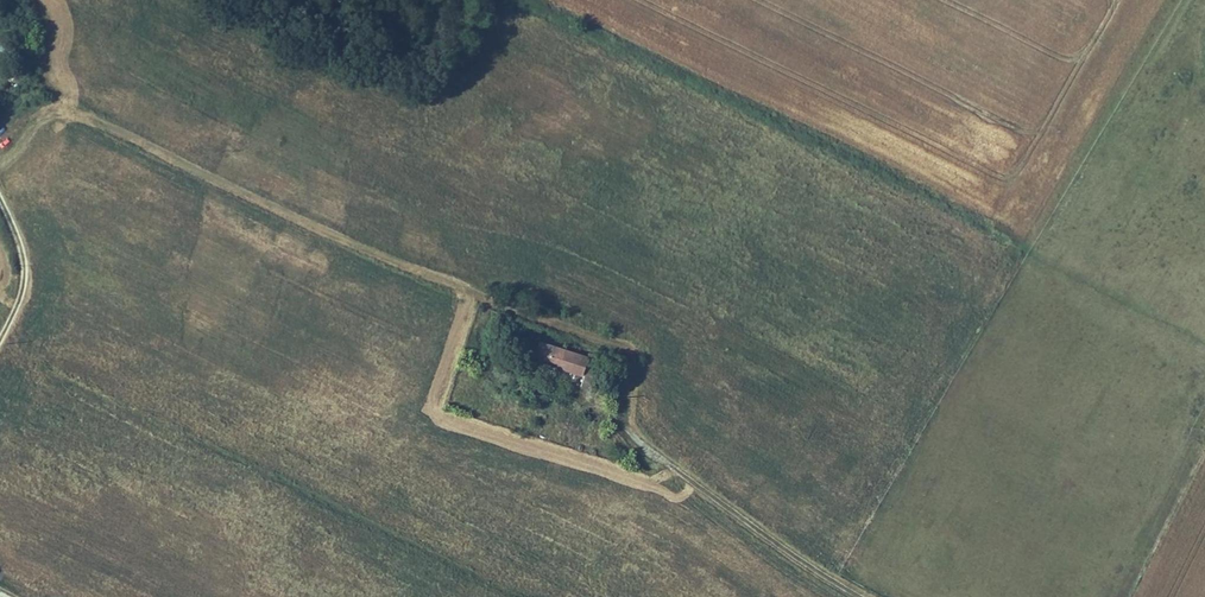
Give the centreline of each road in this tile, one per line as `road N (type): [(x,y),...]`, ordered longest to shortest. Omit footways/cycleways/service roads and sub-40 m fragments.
road 1 (track): [(868,596),(626,428)]
road 2 (unclassified): [(0,199),(26,253),(26,288),(0,361)]

